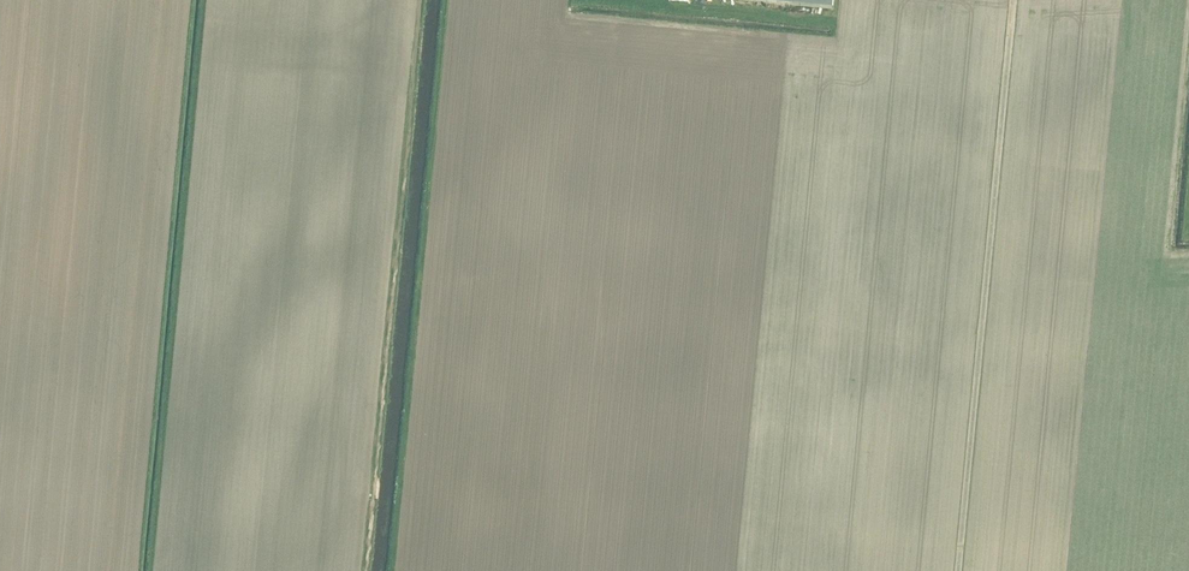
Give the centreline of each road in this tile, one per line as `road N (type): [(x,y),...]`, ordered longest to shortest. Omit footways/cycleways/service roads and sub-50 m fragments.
road 1 (unclassified): [(957,570),(1013,0)]

